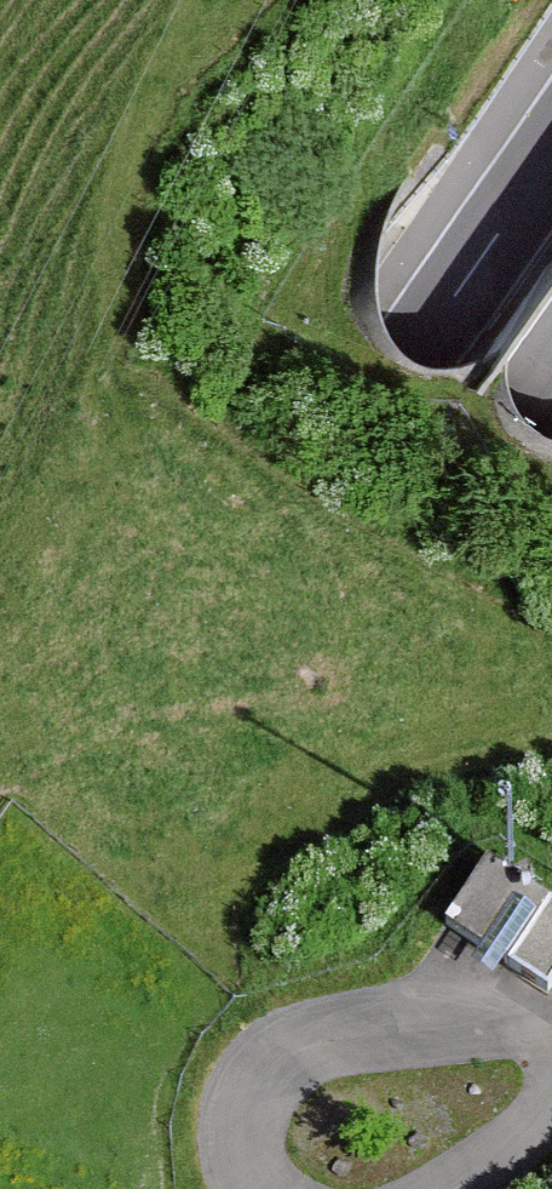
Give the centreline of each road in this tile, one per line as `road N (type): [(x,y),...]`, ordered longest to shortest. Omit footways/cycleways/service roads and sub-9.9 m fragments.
road 1 (motorway): [(551,155),(0,981)]
road 2 (motorway): [(25,1188),(551,375)]

